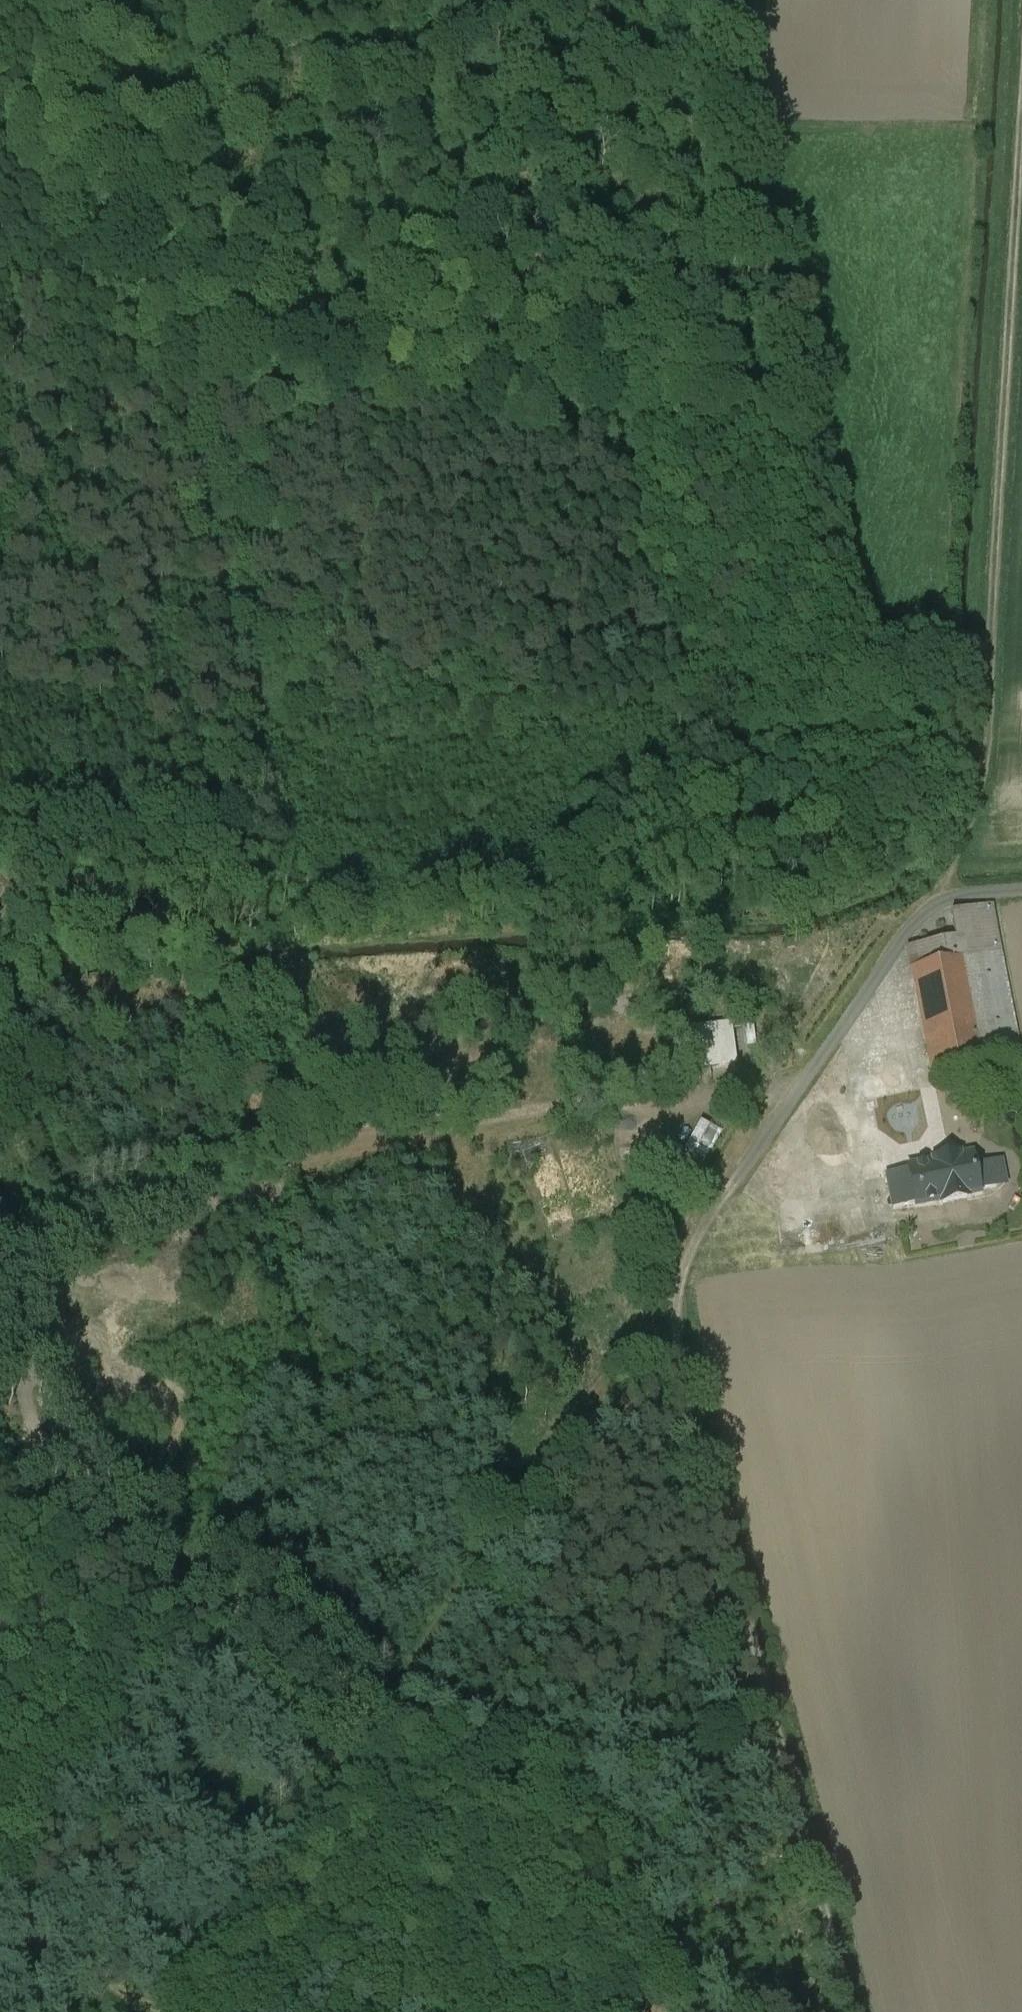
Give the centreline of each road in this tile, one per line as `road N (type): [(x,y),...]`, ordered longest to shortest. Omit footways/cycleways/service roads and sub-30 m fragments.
road 1 (track): [(776,1116),(694,1244),(671,1289),(669,1318),(848,2011)]
road 2 (track): [(1021,103),(985,737),(956,851),(928,899)]
road 3 (unclassified): [(1021,890),(928,899),(776,1116)]

